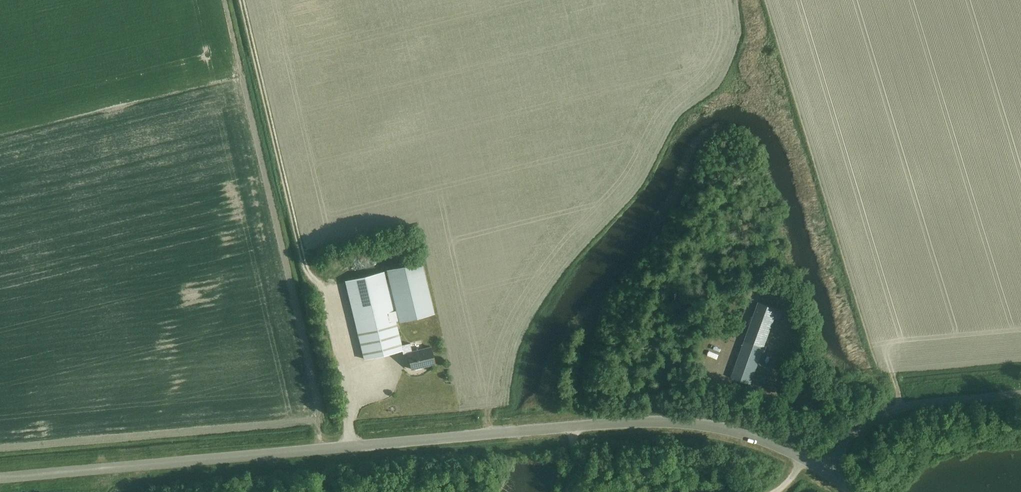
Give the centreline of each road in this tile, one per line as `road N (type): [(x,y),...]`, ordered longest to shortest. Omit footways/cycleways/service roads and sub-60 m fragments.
road 1 (tertiary): [(0,477),(625,422),(729,430),(824,468)]
road 2 (unclassified): [(1020,393),(881,413),(824,468)]

